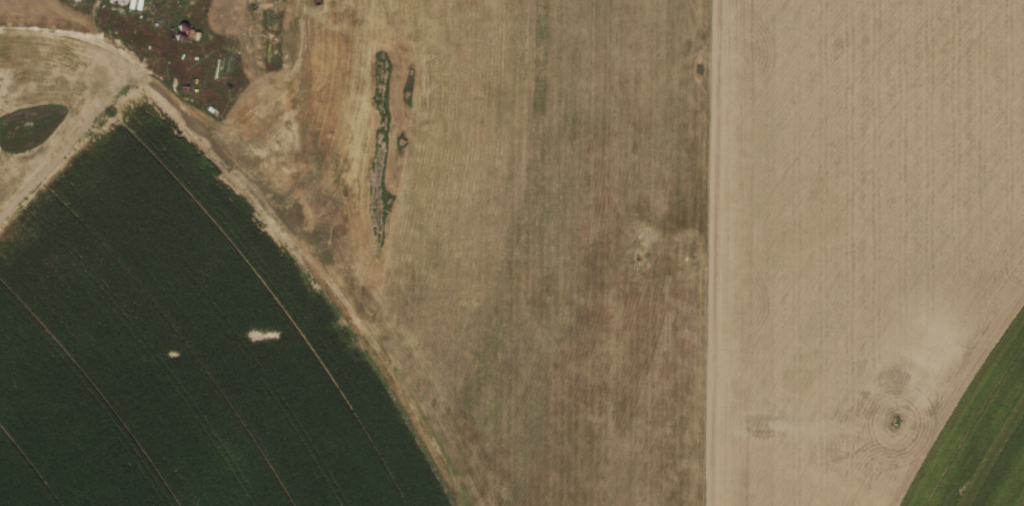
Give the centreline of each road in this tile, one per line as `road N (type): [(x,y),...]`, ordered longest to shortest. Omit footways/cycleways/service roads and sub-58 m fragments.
road 1 (residential): [(732,505),(736,0)]

